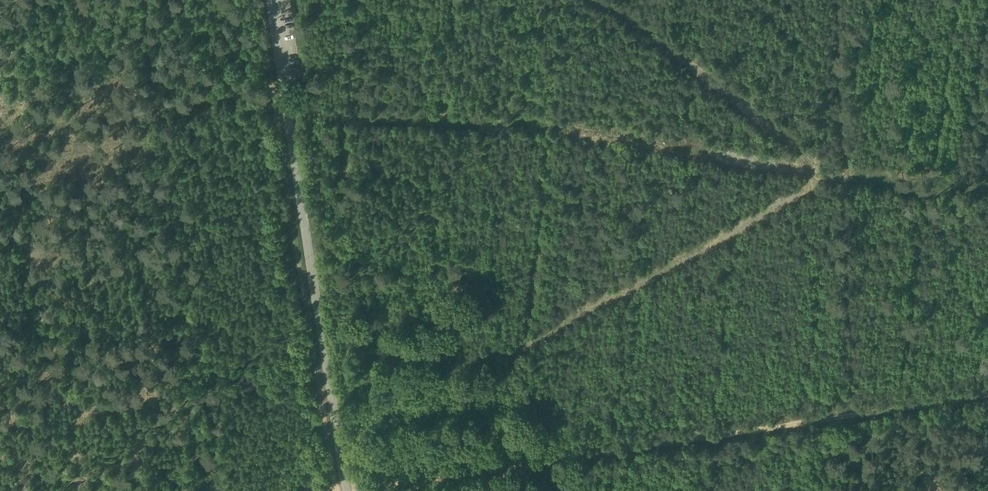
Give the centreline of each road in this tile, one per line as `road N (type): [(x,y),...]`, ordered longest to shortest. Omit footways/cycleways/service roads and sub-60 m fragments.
road 1 (track): [(304,490),(987,394)]
road 2 (unclassified): [(271,0),(347,490)]
road 3 (track): [(838,0),(844,195)]

